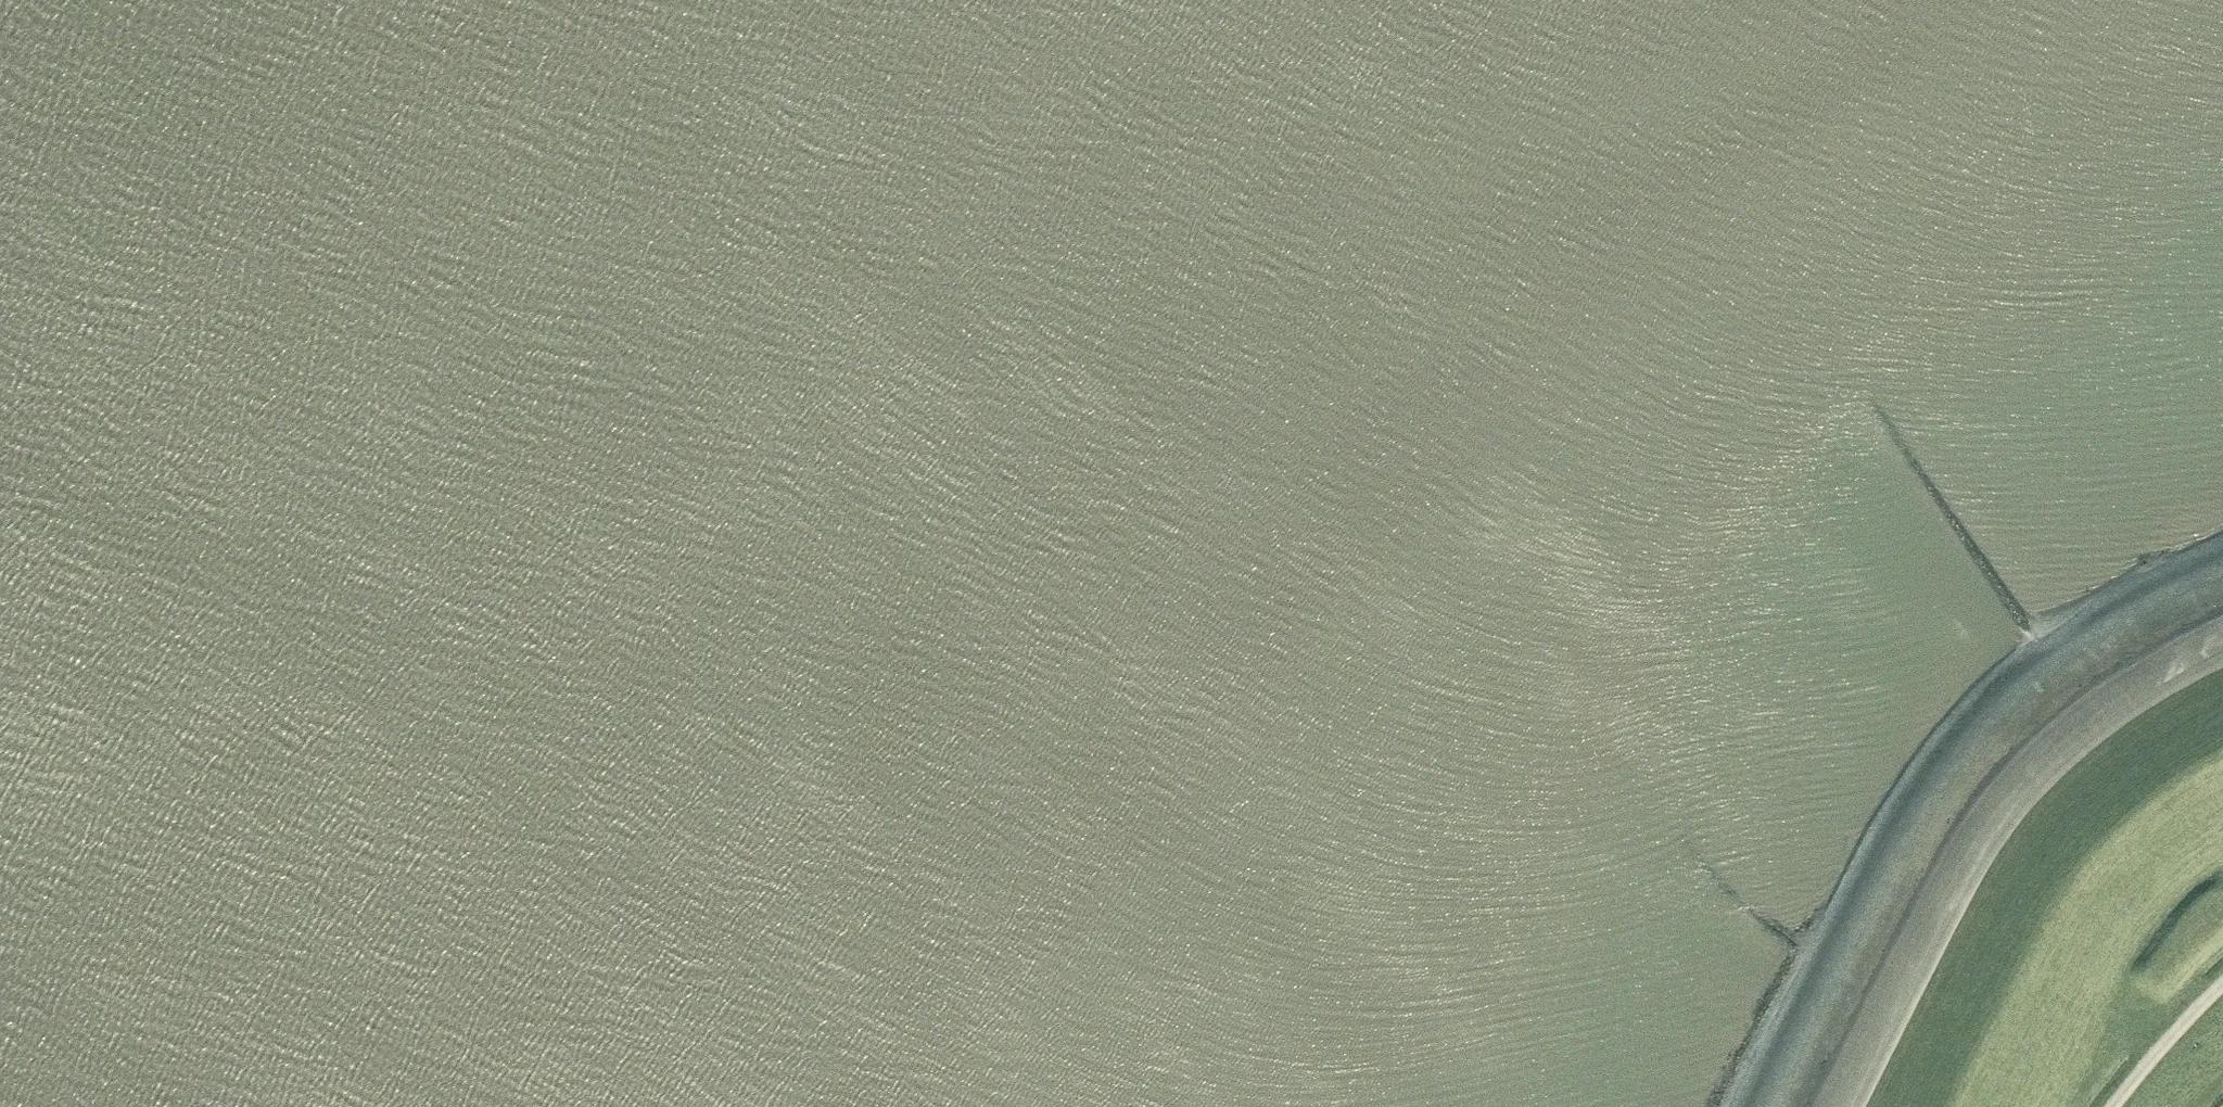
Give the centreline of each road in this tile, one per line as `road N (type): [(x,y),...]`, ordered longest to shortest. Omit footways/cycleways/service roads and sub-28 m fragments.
road 1 (unclassified): [(2119,1106),(2152,1061),(2222,992)]

